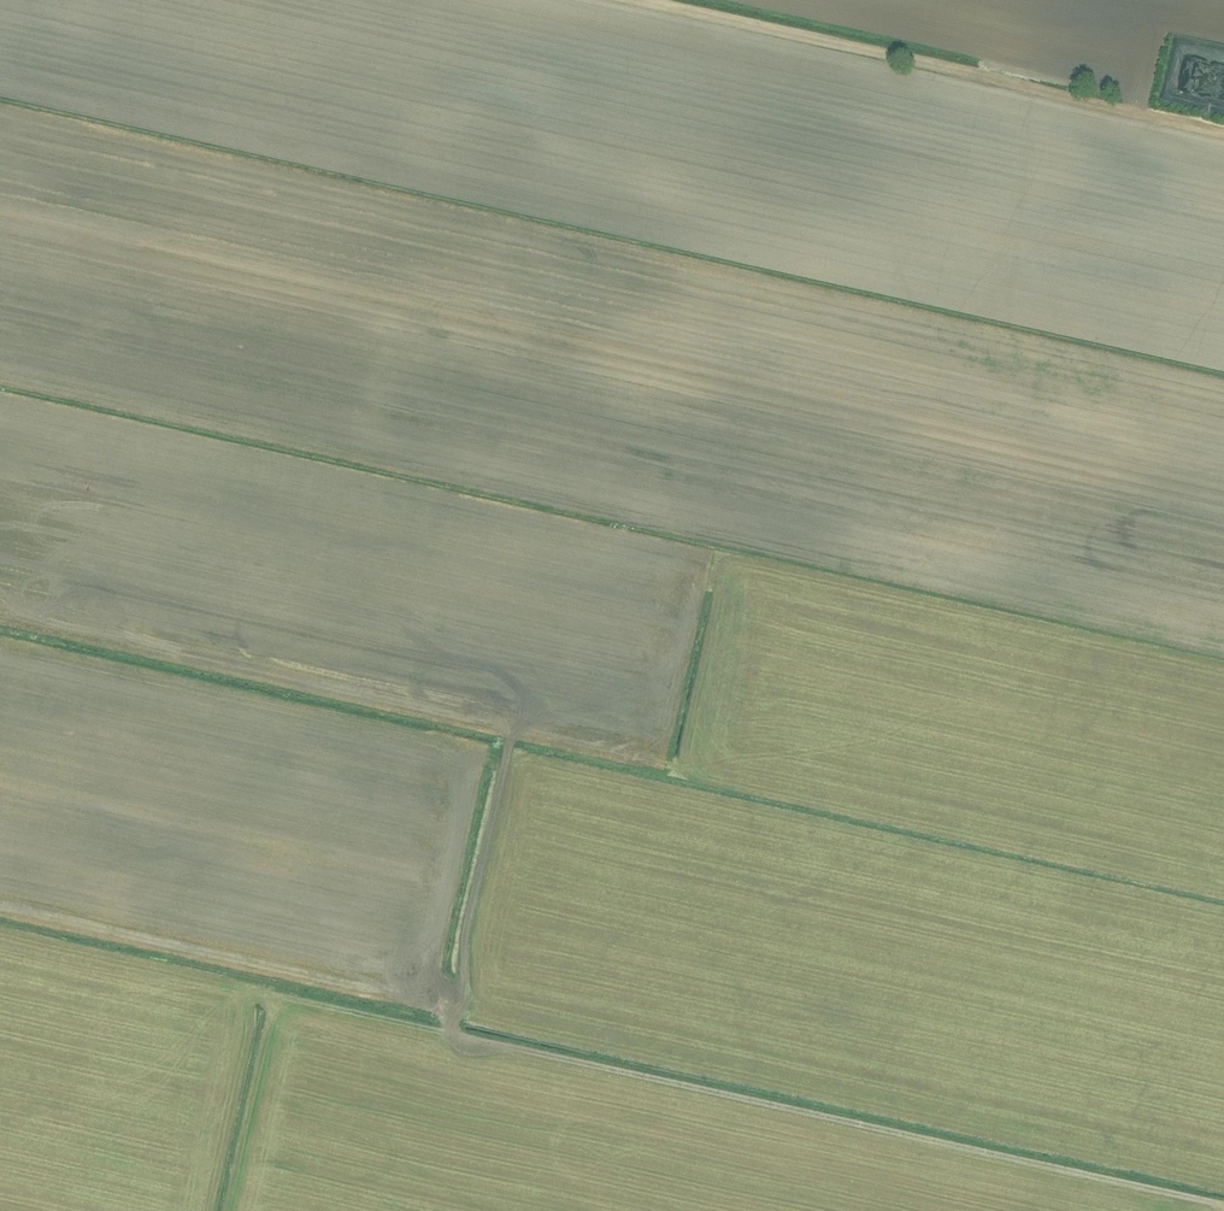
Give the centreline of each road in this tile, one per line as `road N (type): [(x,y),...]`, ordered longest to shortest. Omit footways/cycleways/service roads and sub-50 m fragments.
road 1 (track): [(1223,1208),(266,993)]
road 2 (track): [(1223,133),(634,0)]

